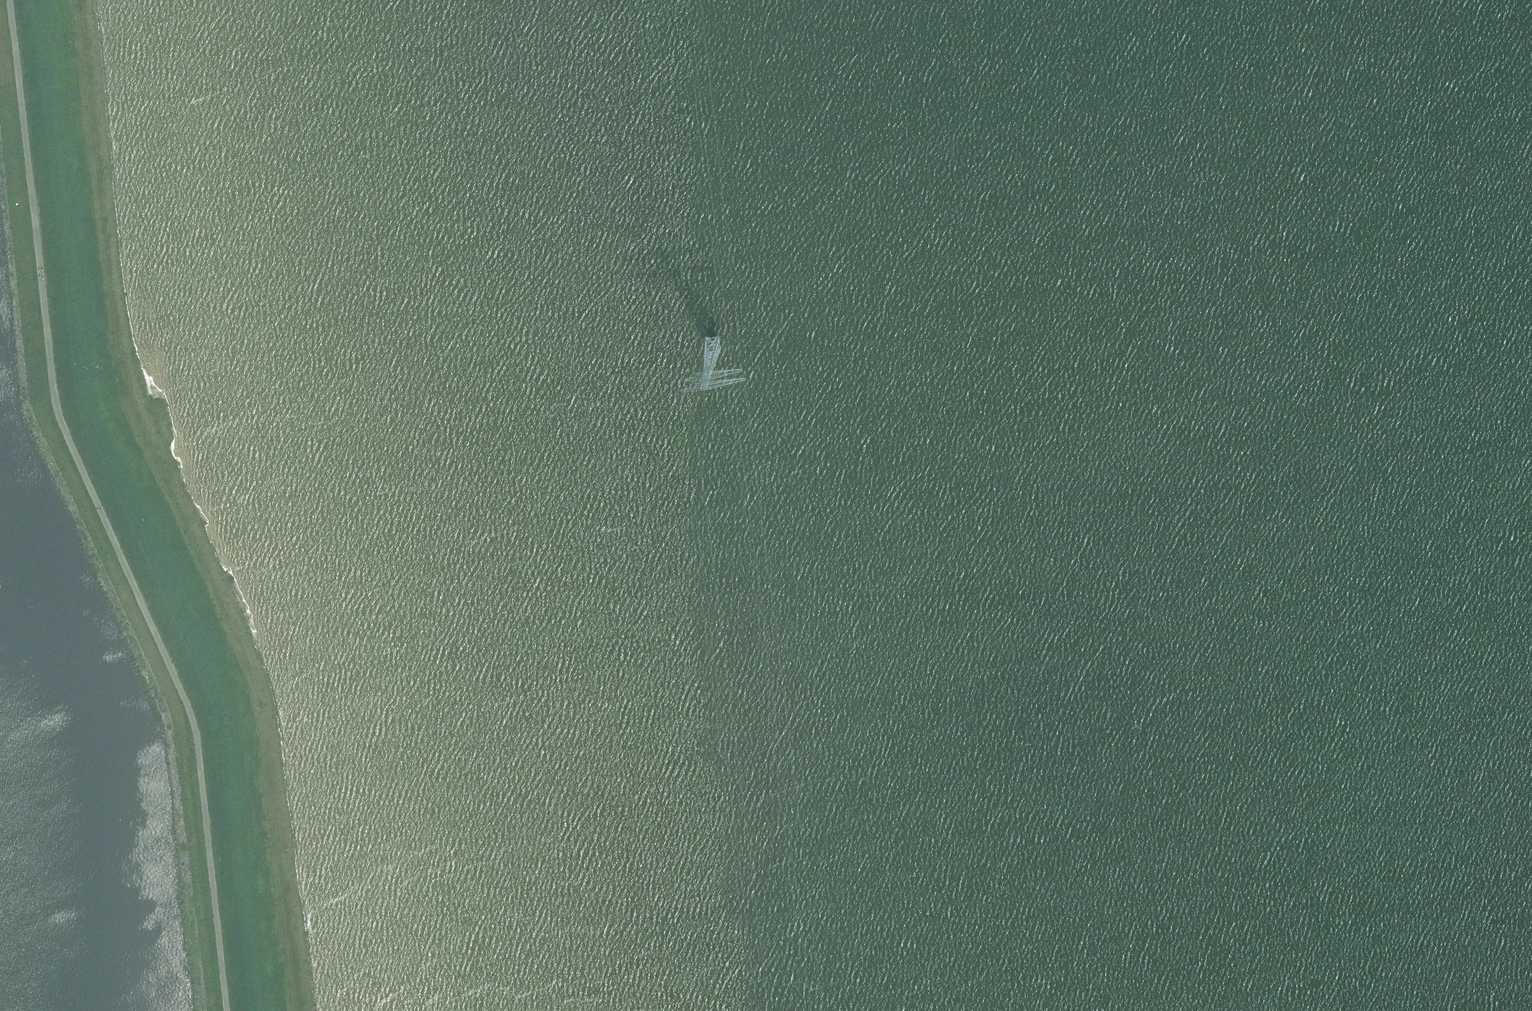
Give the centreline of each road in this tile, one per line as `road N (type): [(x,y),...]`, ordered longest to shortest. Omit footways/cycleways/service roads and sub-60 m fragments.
road 1 (unclassified): [(230,1010),(199,732),(57,408),(11,0)]

